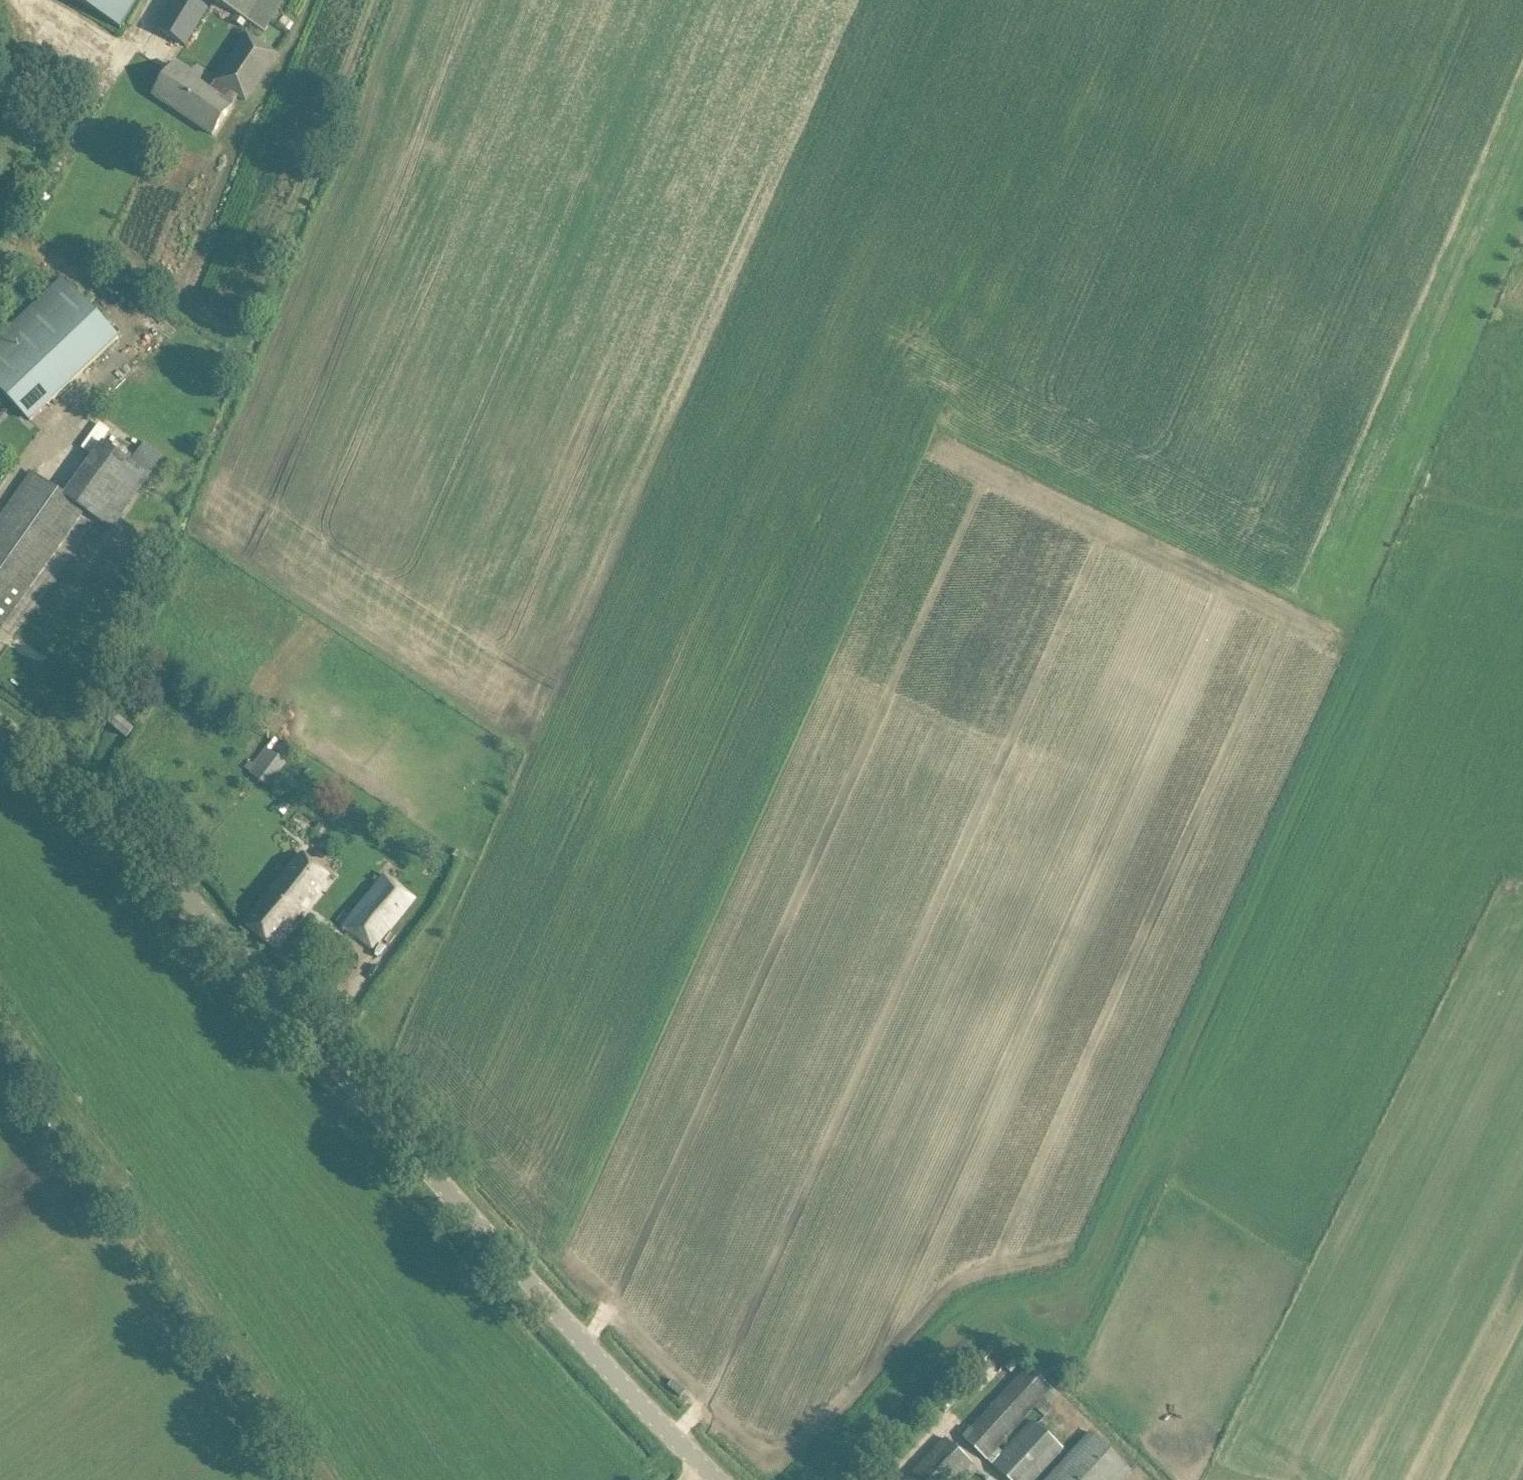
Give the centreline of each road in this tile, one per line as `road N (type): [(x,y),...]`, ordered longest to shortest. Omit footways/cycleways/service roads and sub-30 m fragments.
road 1 (unclassified): [(700,1479),(268,997),(135,837),(0,728)]
road 2 (track): [(330,1479),(0,1012)]

